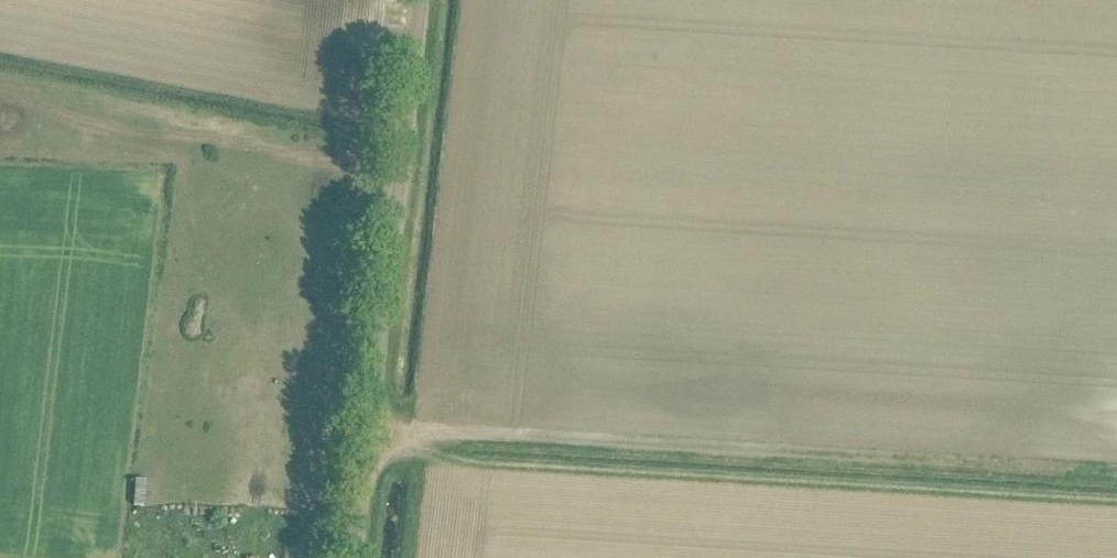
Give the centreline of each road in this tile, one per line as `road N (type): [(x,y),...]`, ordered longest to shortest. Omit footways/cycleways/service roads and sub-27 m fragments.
road 1 (unclassified): [(354,557),(420,0)]

